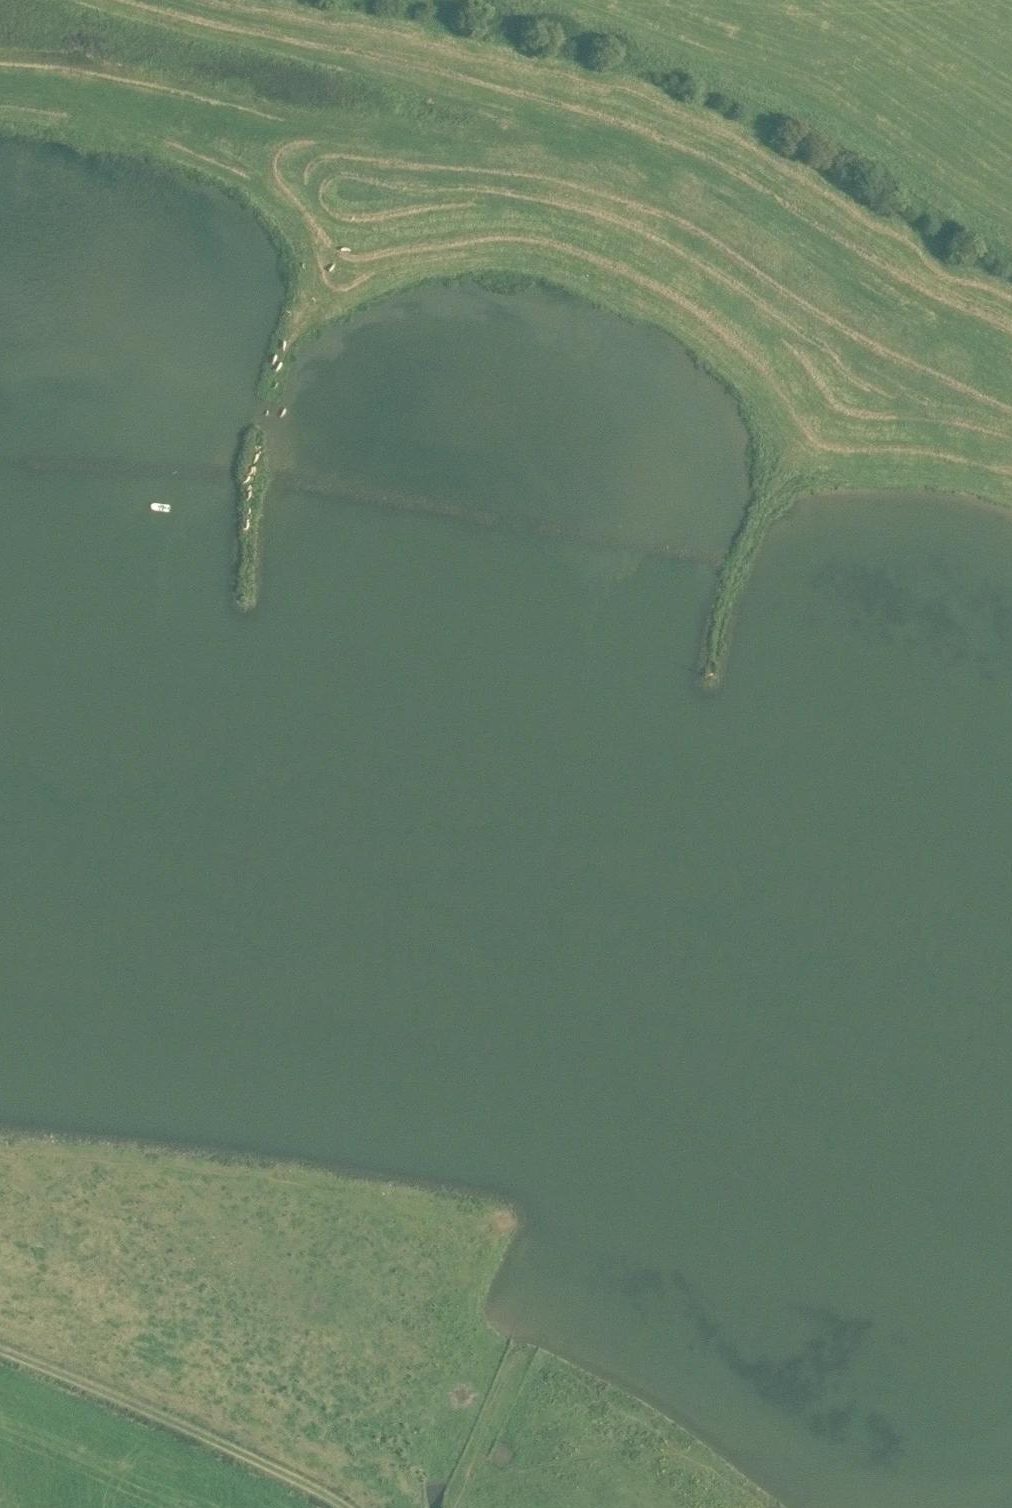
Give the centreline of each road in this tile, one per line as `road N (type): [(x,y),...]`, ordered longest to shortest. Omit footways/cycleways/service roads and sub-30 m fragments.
road 1 (track): [(0,1355),(344,1507)]

